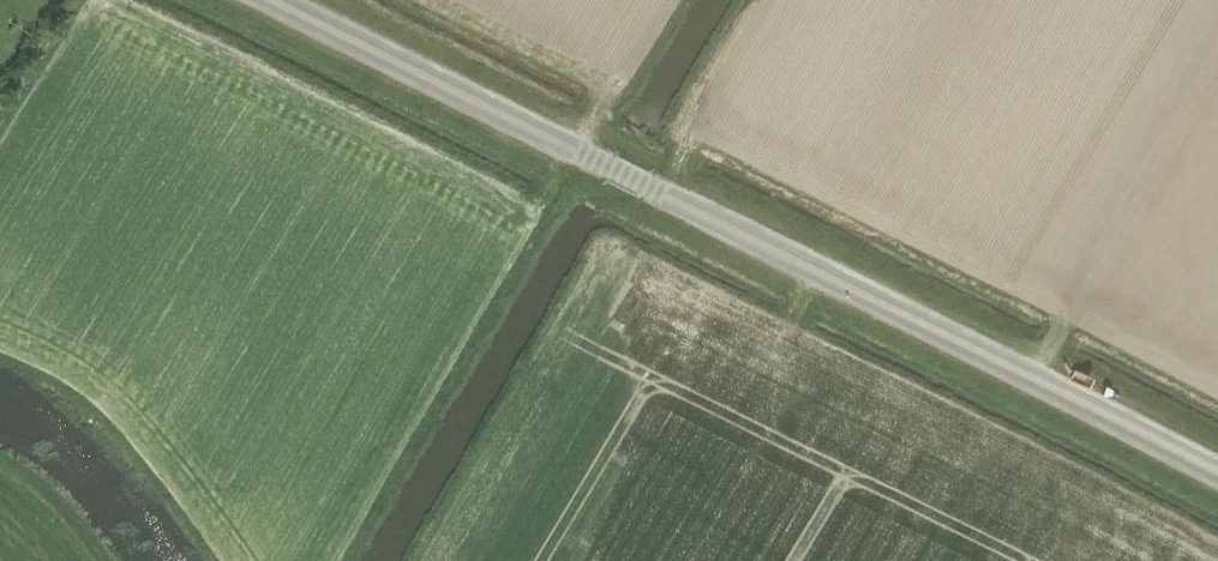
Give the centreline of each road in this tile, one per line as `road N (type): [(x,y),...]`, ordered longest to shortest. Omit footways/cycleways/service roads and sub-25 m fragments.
road 1 (tertiary): [(1217,478),(276,0)]

